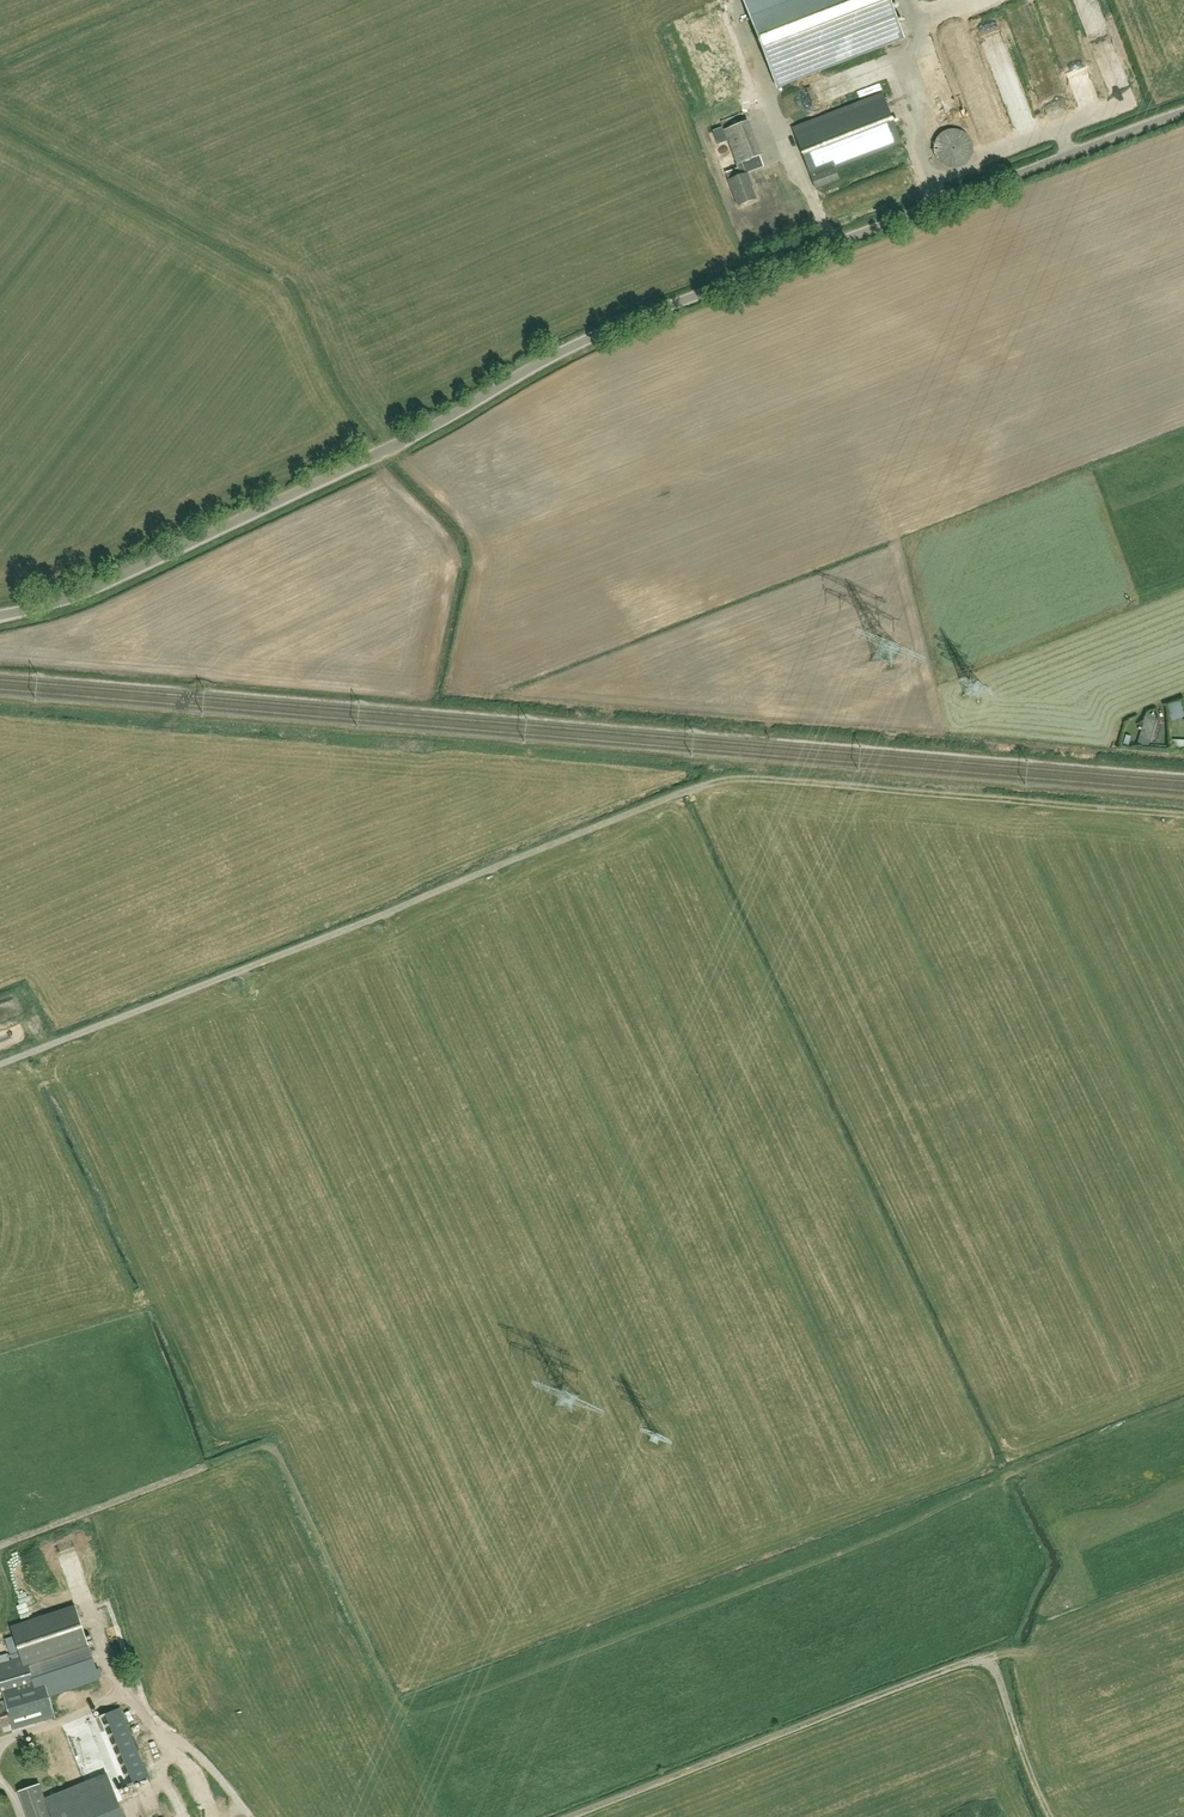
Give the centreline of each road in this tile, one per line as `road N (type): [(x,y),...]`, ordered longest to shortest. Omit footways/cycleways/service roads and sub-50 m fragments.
road 1 (unclassified): [(0,618),(95,591),(433,430),(578,344),(1183,112)]

